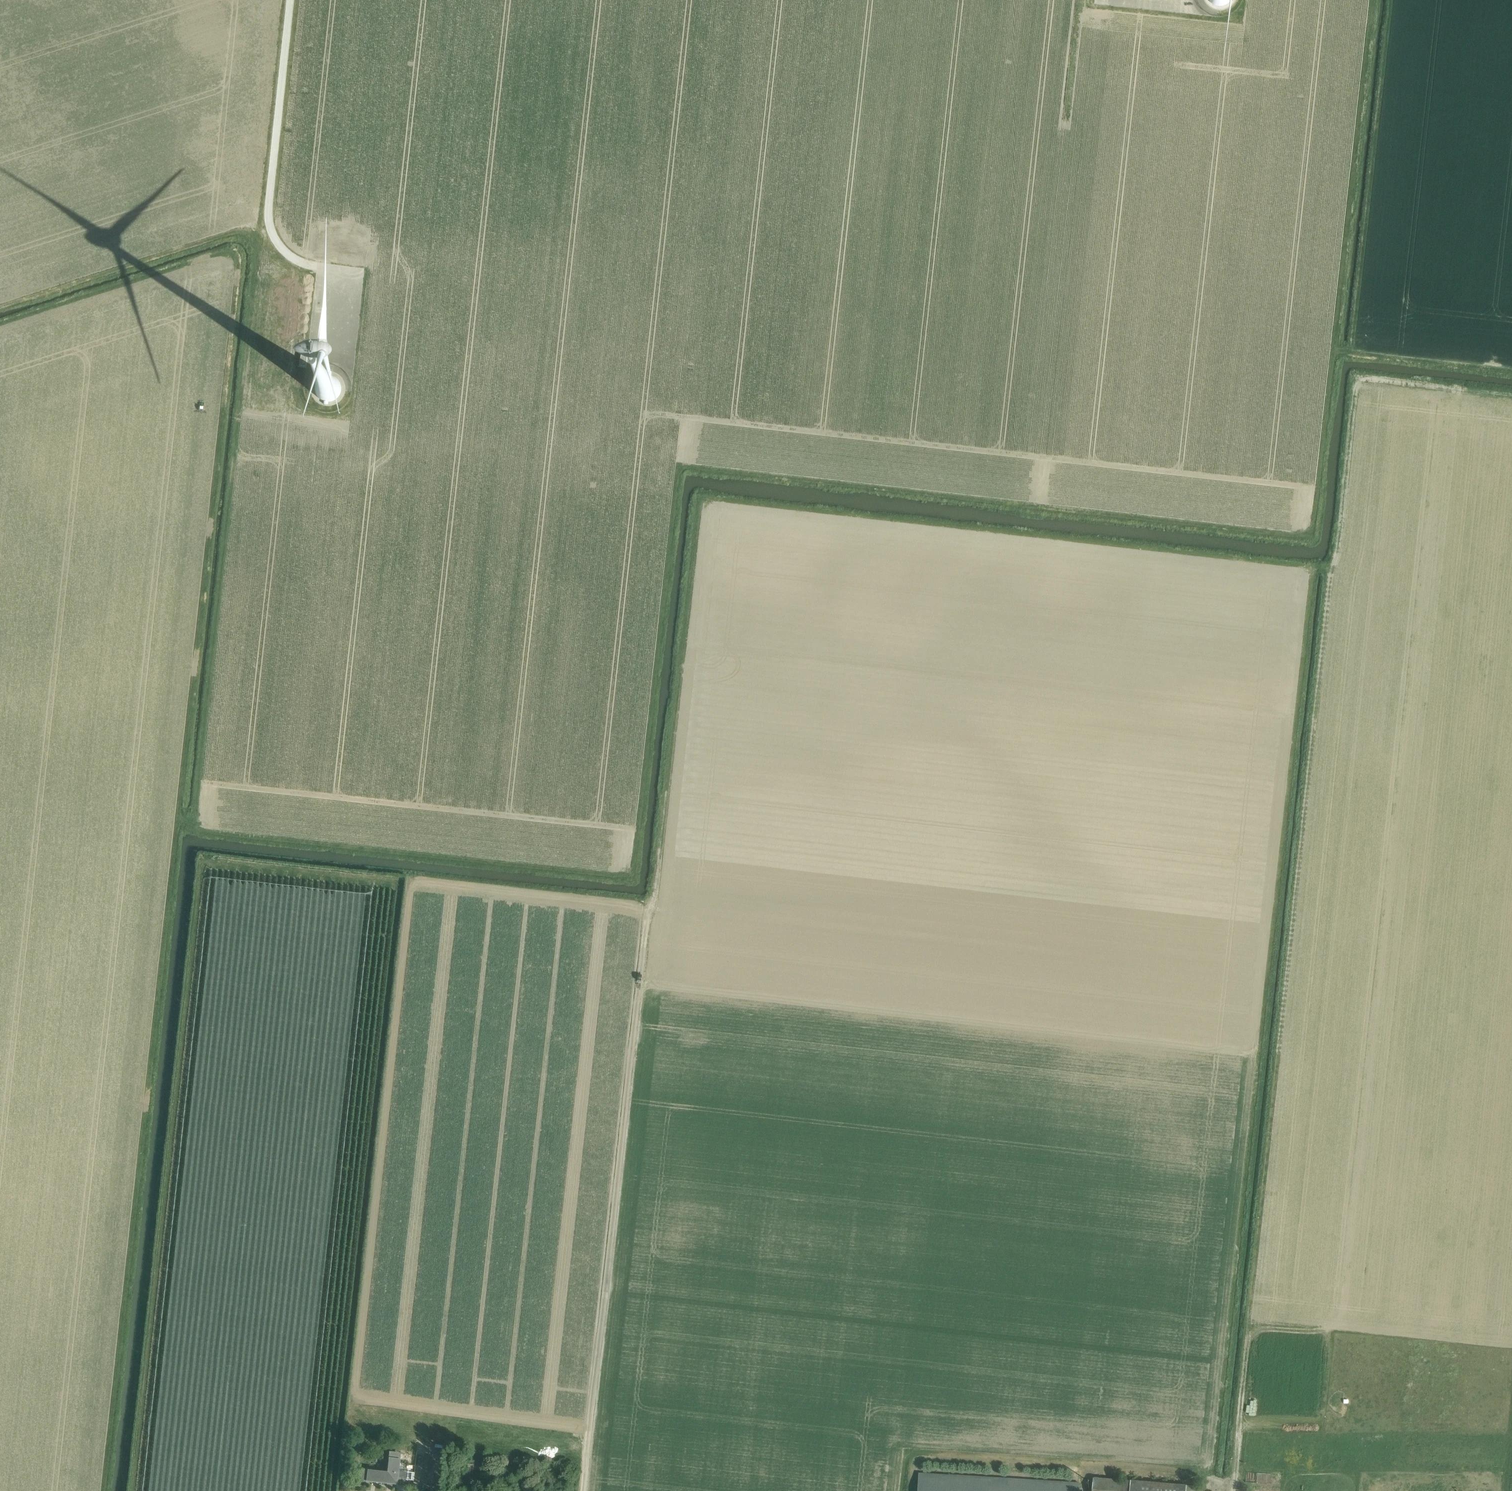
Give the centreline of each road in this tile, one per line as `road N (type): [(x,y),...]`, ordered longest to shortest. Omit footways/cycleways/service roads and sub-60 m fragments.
road 1 (track): [(583,1490),(645,921)]

